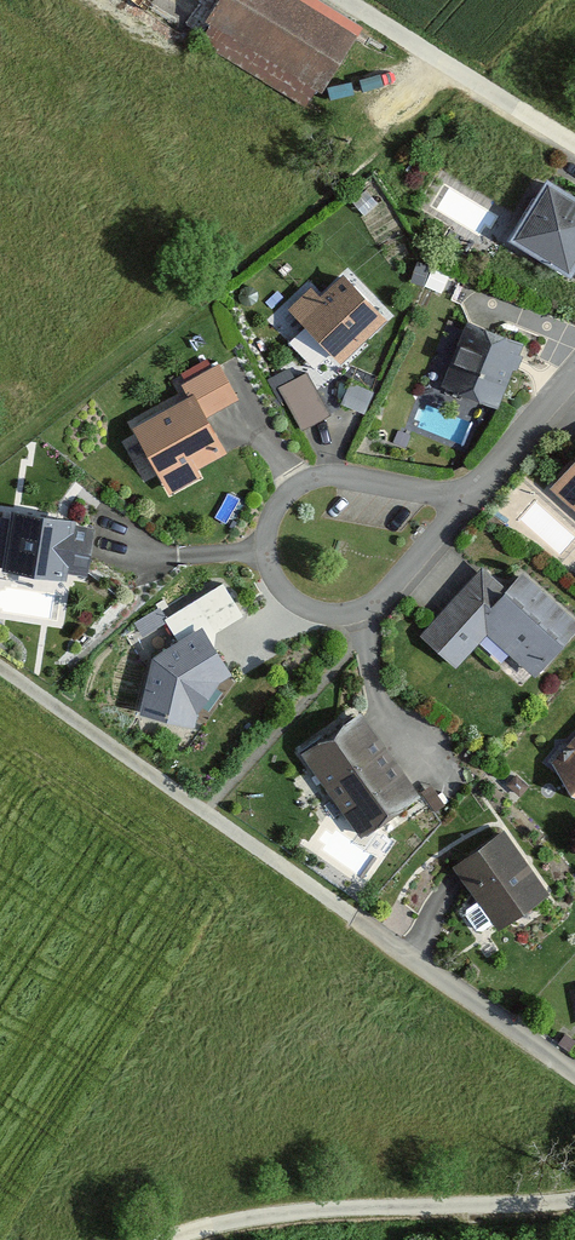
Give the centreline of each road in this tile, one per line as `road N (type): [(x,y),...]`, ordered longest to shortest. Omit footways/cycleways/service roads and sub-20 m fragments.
road 1 (residential): [(0,667),(574,1070)]
road 2 (residential): [(467,500),(389,597),(342,625),(271,596),(261,538),(294,486),(348,475)]
road 3 (track): [(574,1203),(247,1218),(175,1239)]
road 4 (residential): [(574,370),(467,500)]
road 5 (track): [(342,0),(479,85)]
road 6 (residential): [(348,475),(467,500)]

